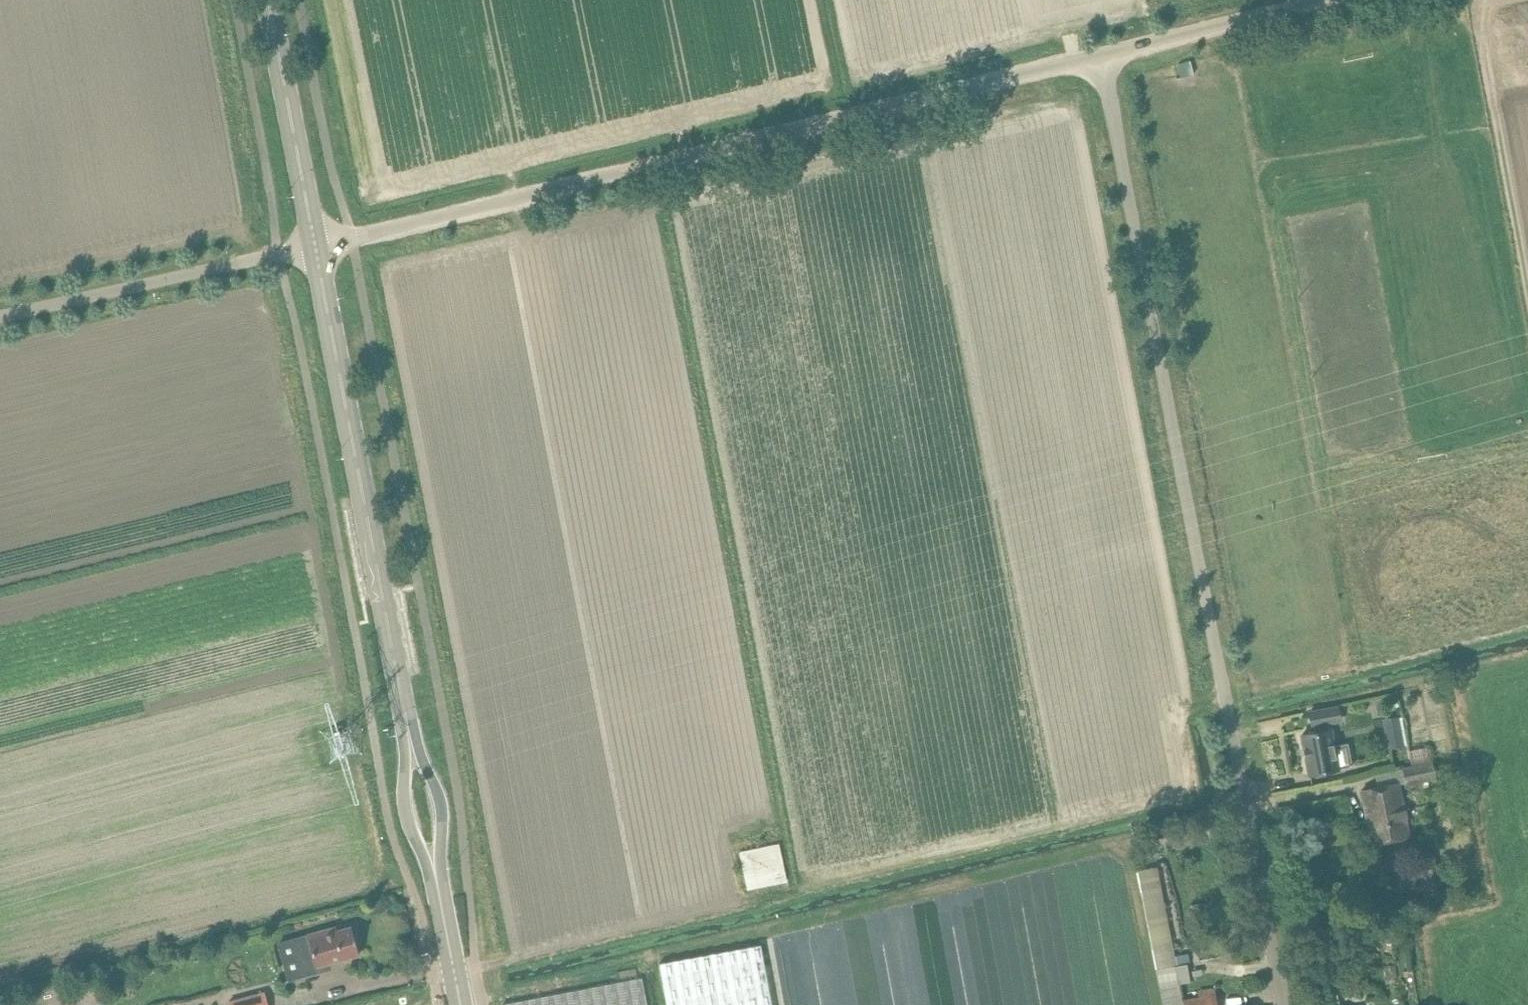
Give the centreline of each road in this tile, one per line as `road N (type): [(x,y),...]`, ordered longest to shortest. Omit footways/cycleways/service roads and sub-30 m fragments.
road 1 (unclassified): [(1284,1004),(1101,54)]
road 2 (unclassified): [(316,245),(1101,54)]
road 3 (tertiary): [(408,747),(316,245)]
road 4 (unclassified): [(0,317),(316,245)]
road 5 (tertiary): [(316,245),(269,0)]
road 6 (unclassified): [(1101,54),(1324,0)]
road 7 (tertiary): [(436,875),(443,802),(408,747)]
road 8 (tertiary): [(408,747),(404,811),(436,875)]
road 9 (tertiary): [(462,1004),(436,875)]

